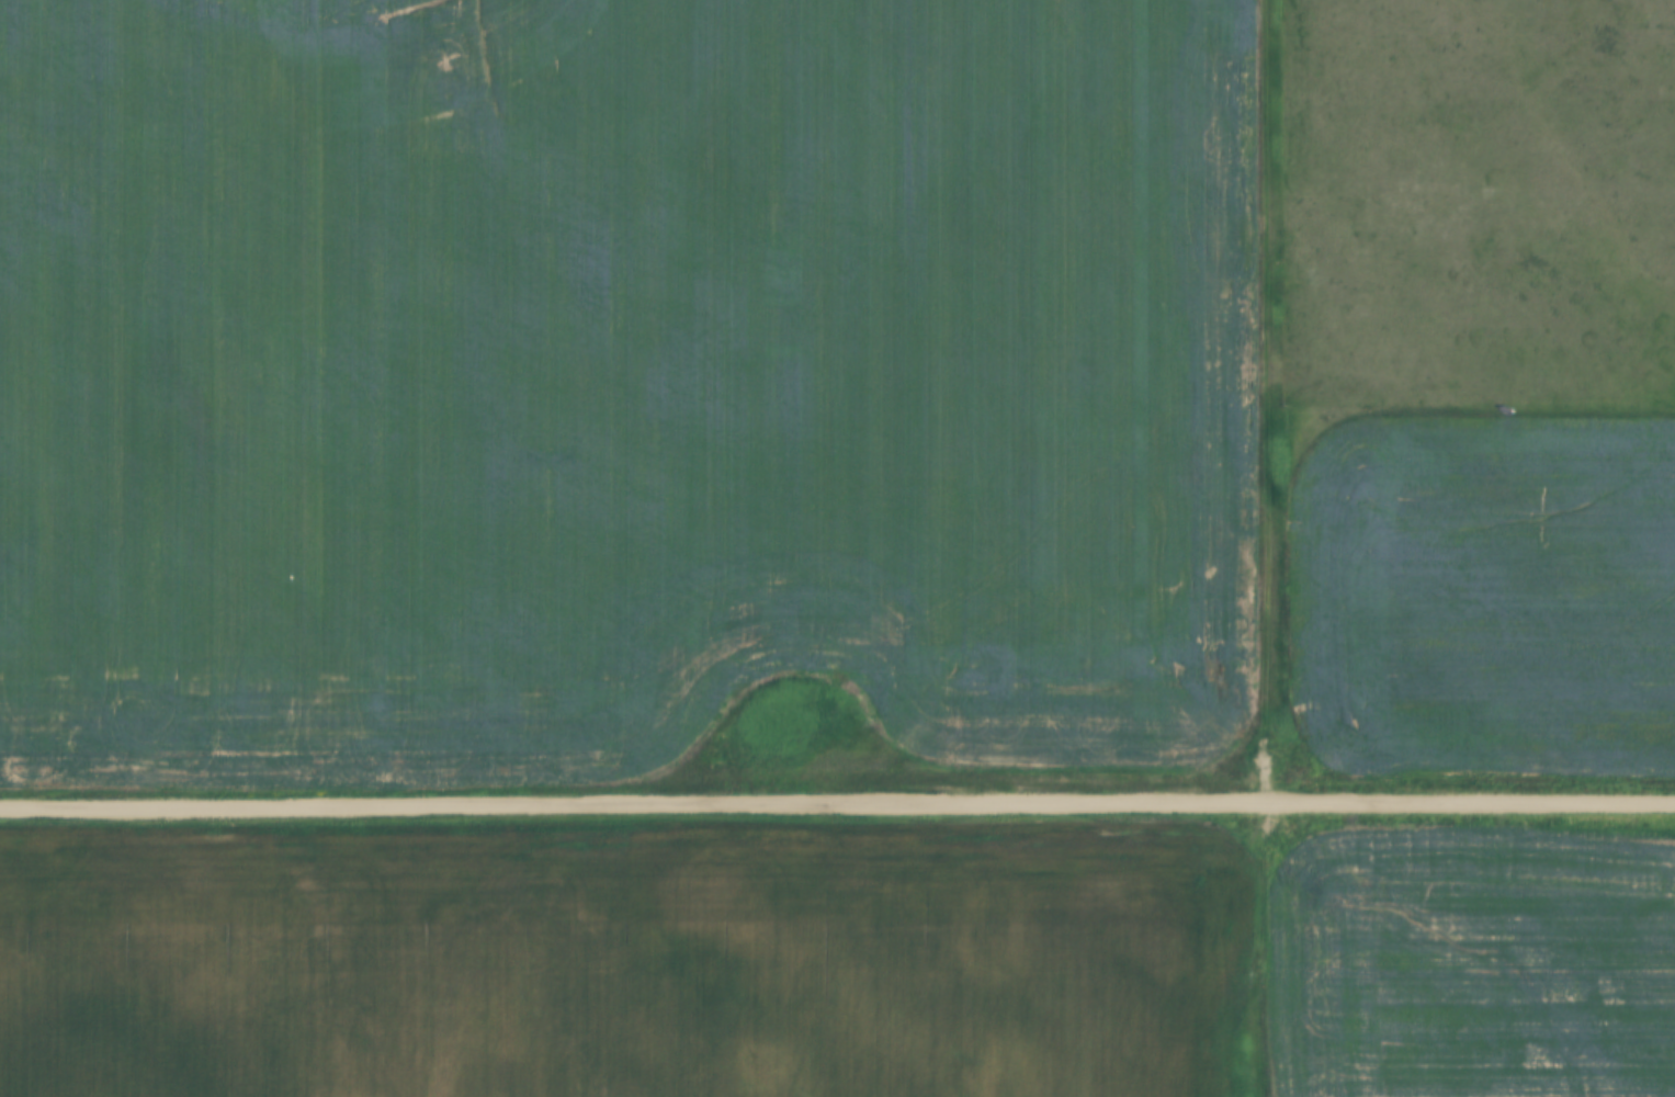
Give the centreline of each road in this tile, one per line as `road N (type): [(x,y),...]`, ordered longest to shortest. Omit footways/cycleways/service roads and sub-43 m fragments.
road 1 (track): [(1674,795),(627,794),(0,807)]
road 2 (track): [(1262,0),(1270,1096)]

